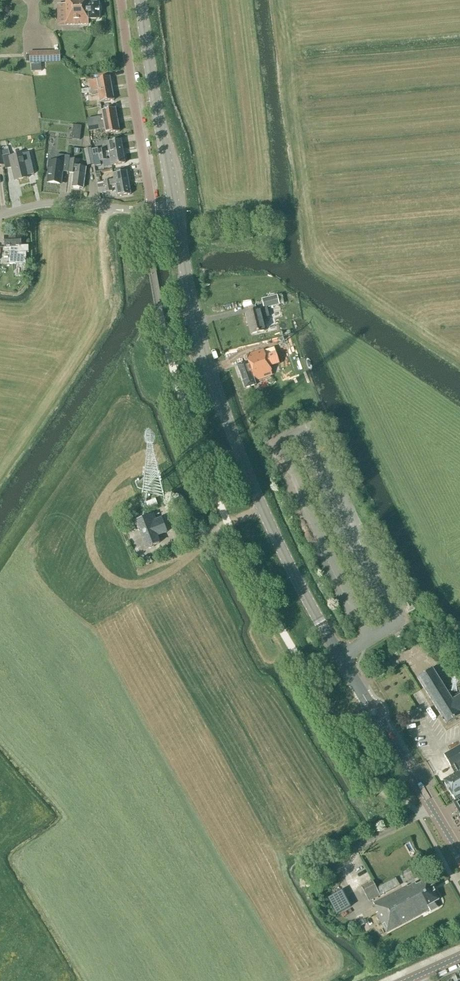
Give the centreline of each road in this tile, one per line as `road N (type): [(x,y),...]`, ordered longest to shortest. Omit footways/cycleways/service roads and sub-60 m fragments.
road 1 (secondary): [(369,706),(284,555),(229,426),(175,210)]
road 2 (secondary): [(175,210),(140,0)]
road 3 (residential): [(121,0),(151,210)]
road 4 (secondary): [(459,856),(377,719)]
road 5 (unclassified): [(151,210),(52,204),(0,216)]

